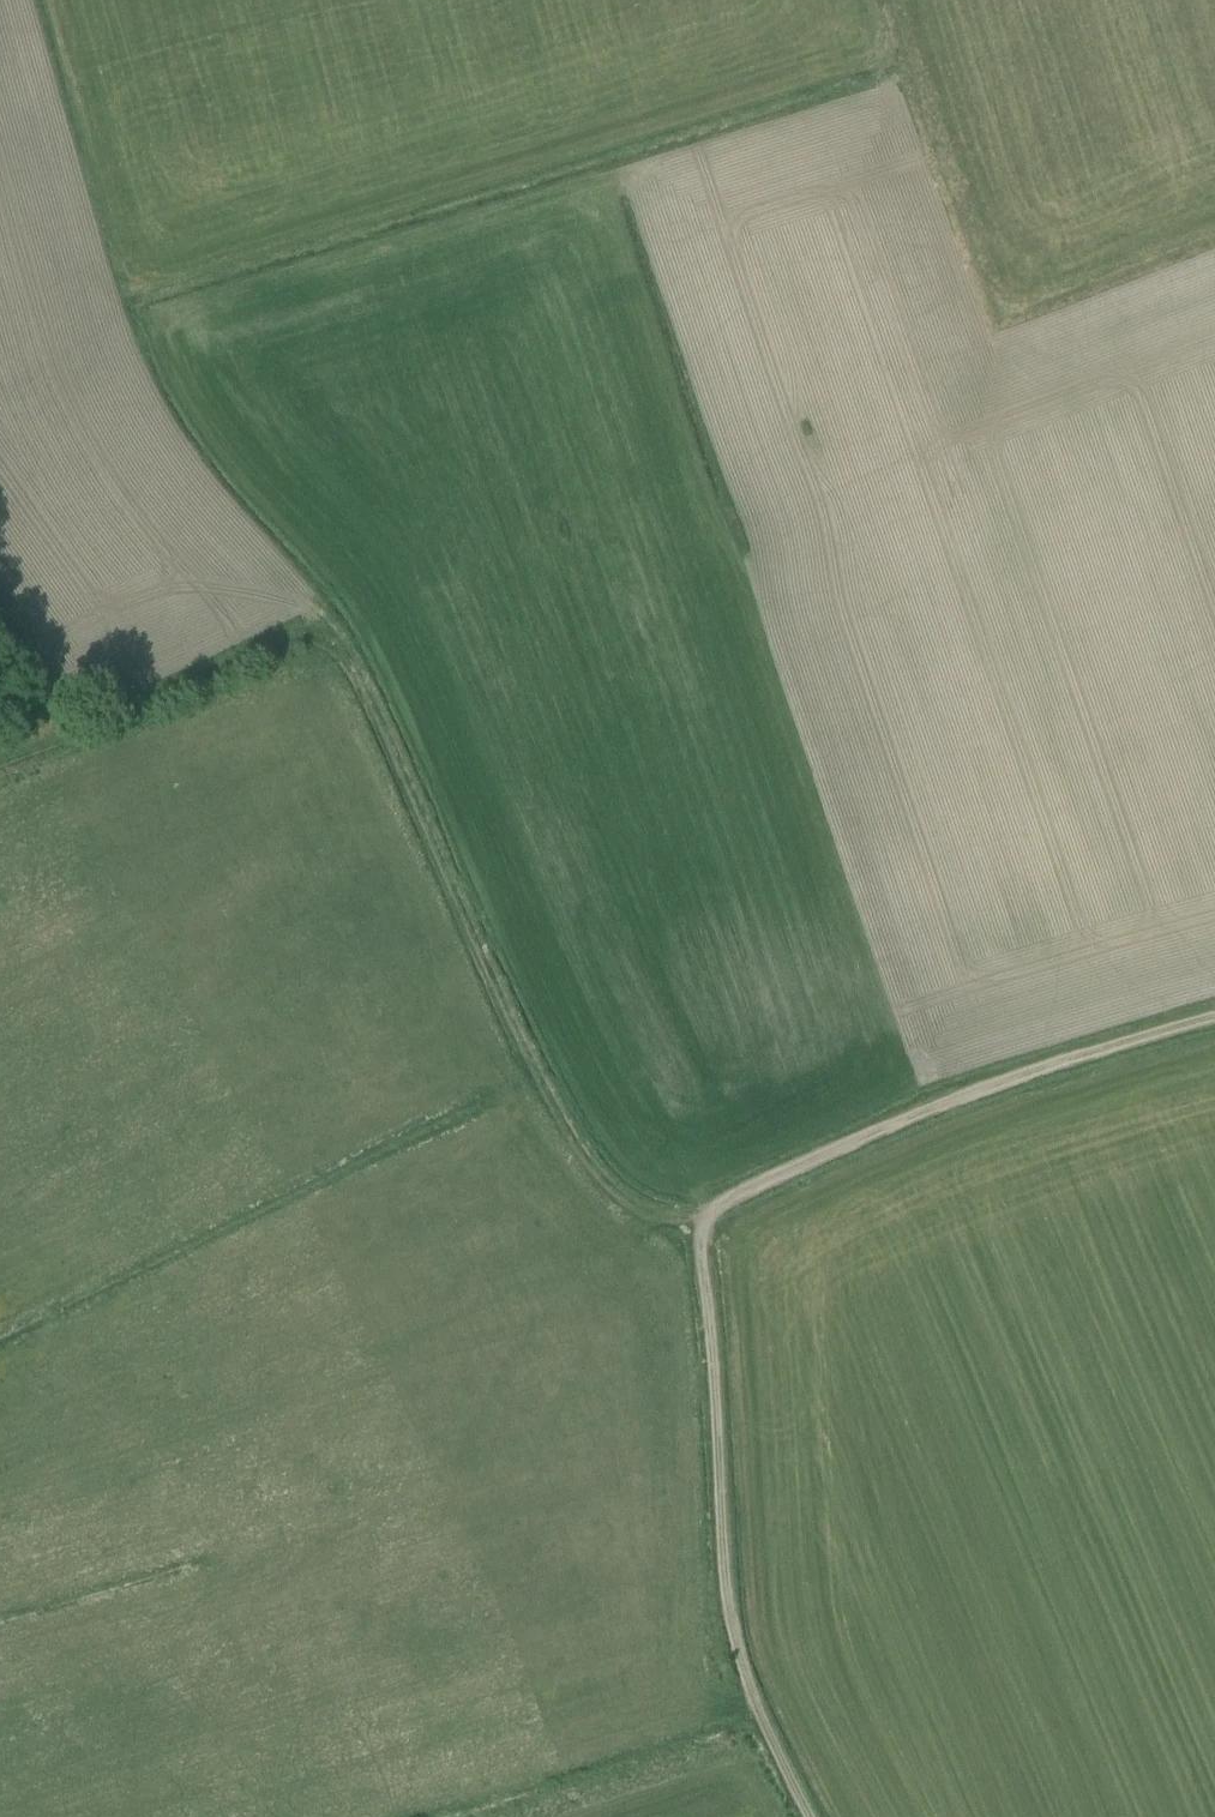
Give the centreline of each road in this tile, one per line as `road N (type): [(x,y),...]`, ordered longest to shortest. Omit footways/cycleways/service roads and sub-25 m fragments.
road 1 (track): [(1214,1023),(933,1100),(697,1217),(729,1629),(742,1677),(810,1816)]
road 2 (track): [(697,1217),(631,1212),(534,1104),(333,657),(307,643),(0,780)]

